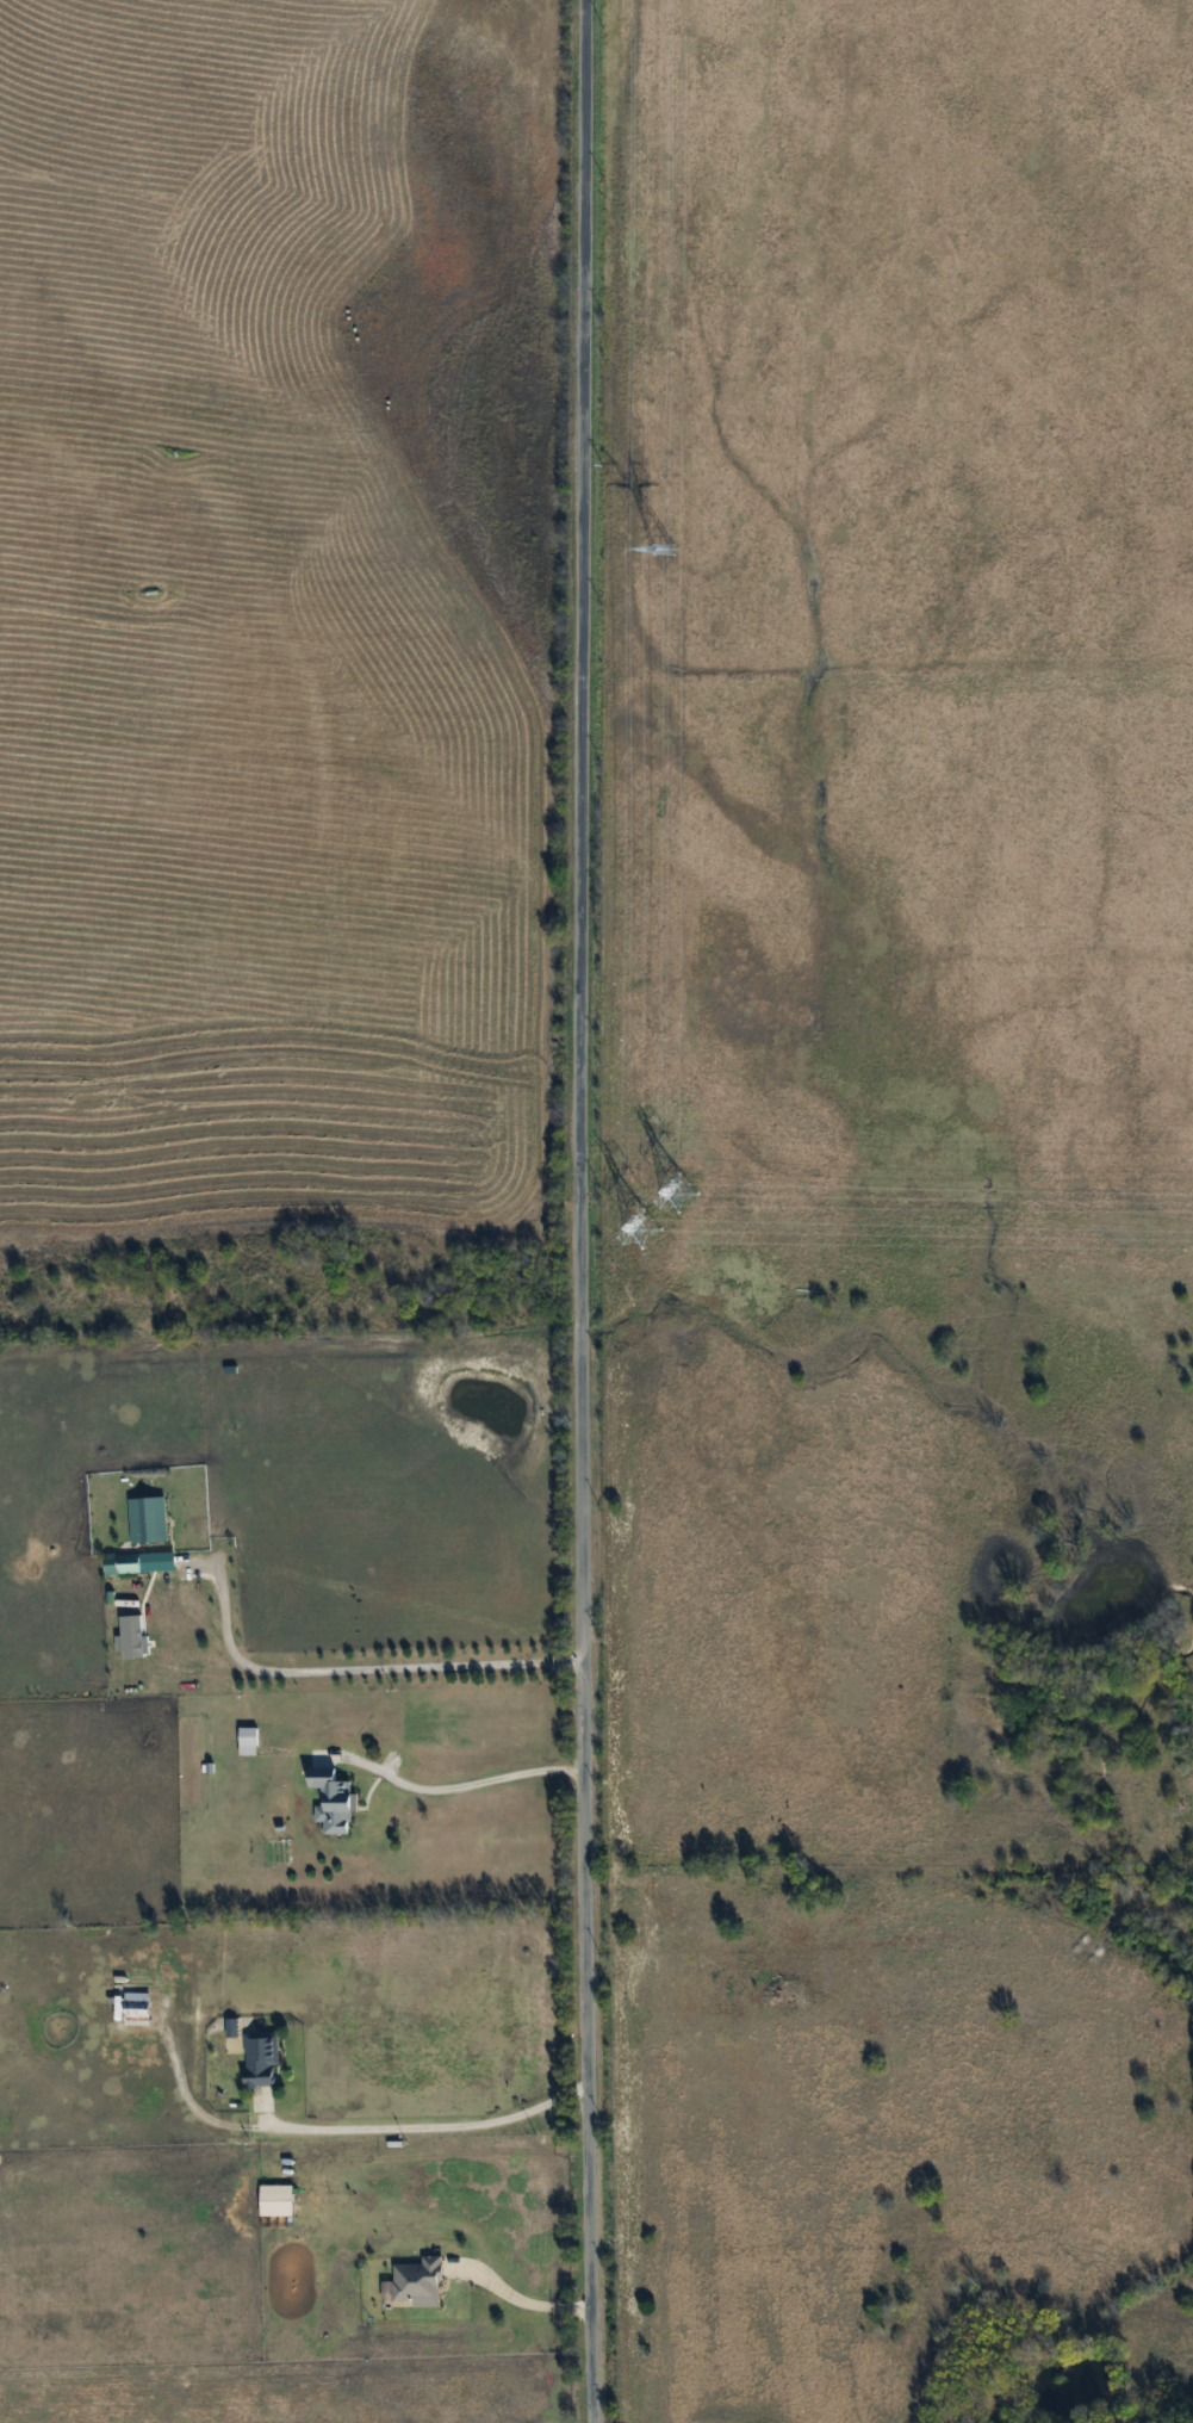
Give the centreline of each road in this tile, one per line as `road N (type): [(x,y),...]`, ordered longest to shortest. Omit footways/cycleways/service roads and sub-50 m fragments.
road 1 (residential): [(593,2422),(588,0)]

